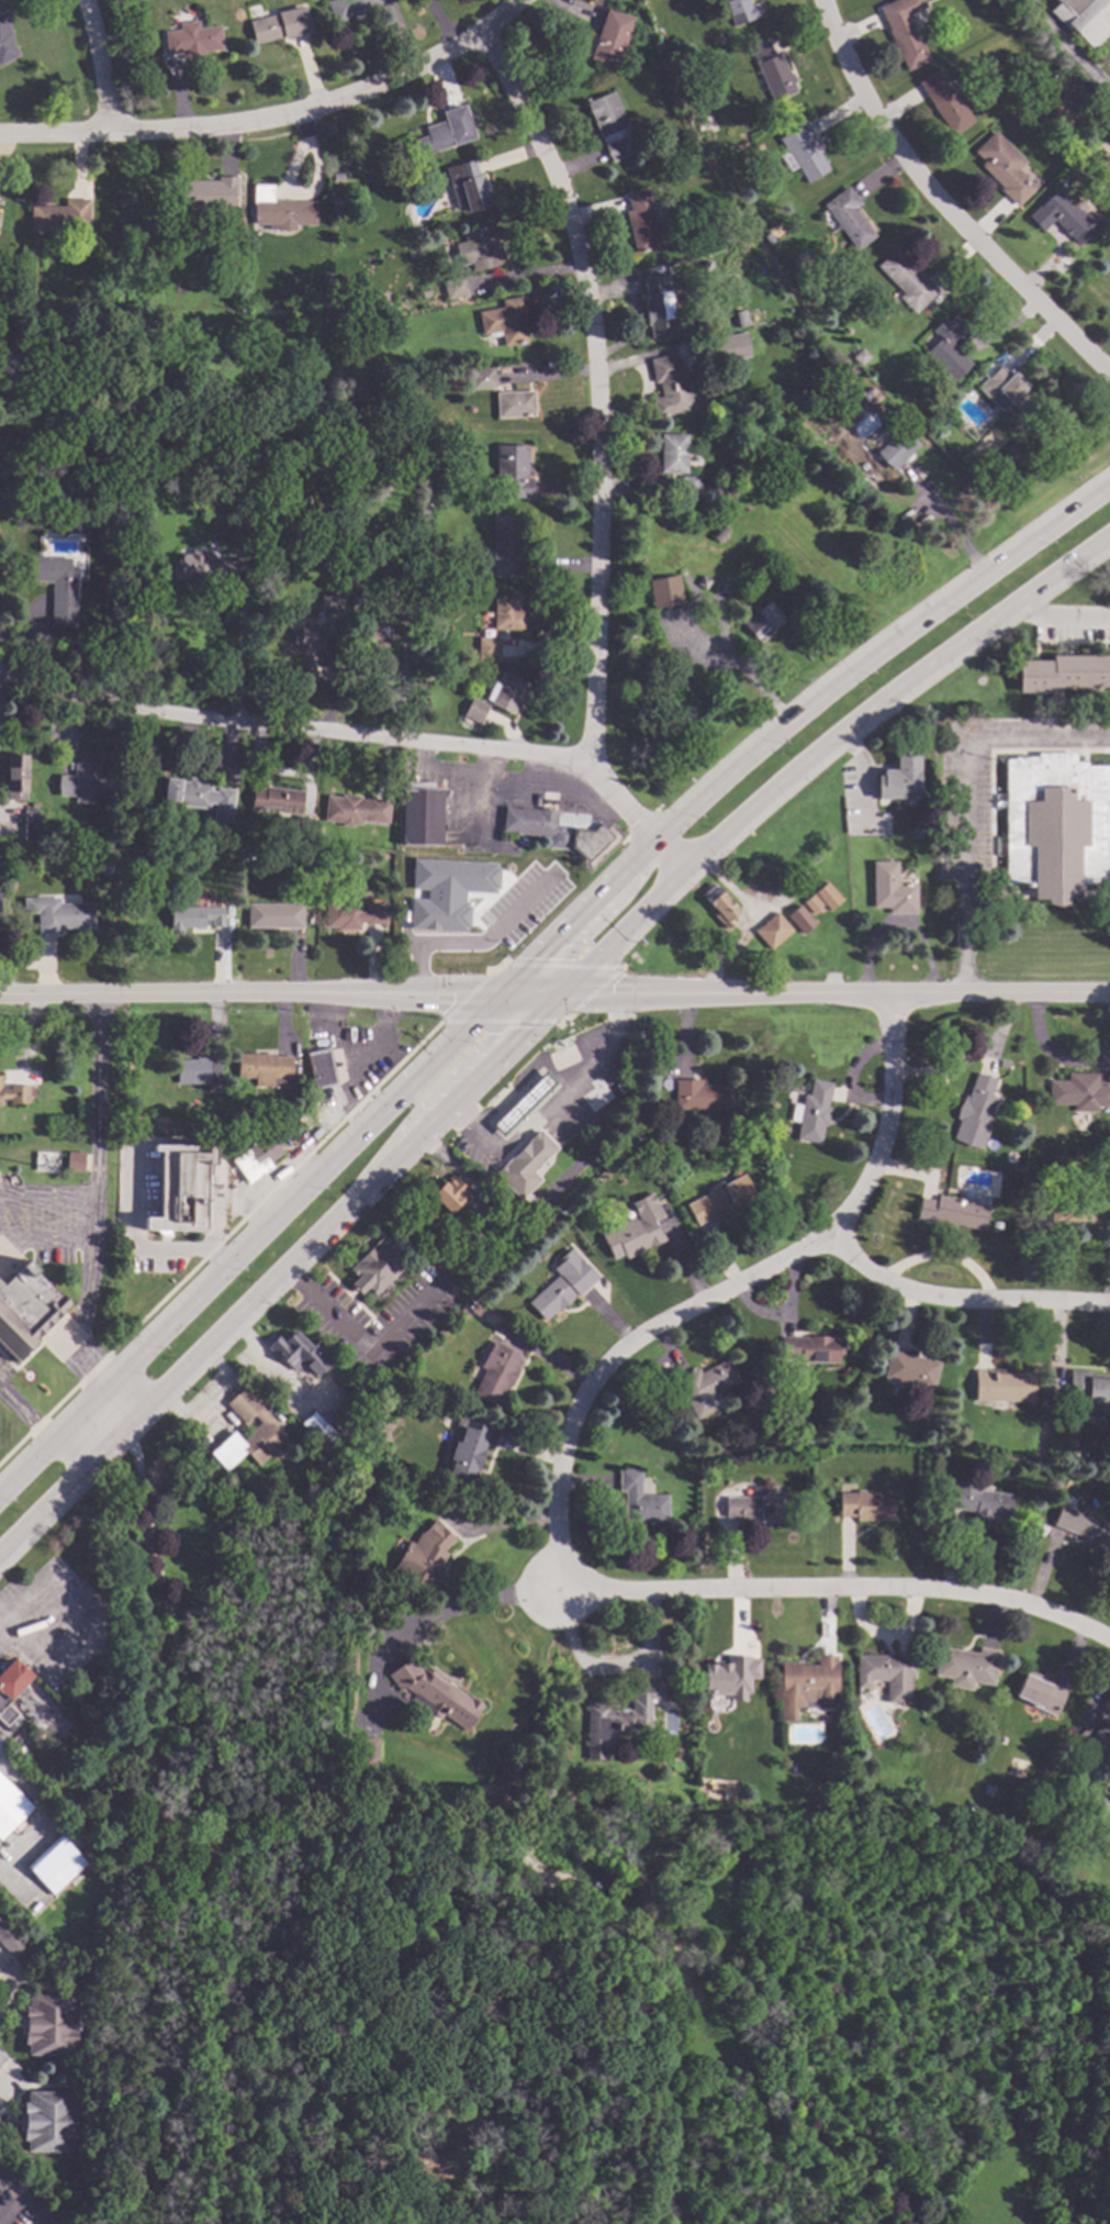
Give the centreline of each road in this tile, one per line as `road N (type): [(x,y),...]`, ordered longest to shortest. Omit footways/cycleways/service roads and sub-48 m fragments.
road 1 (primary): [(0,1556),(569,992)]
road 2 (primary): [(1109,488),(871,658),(649,841),(501,991)]
road 3 (residential): [(890,994),(889,1119),(868,1186),(832,1238),(651,1330),(595,1381),(564,1469),(562,1593)]
road 4 (residential): [(486,35),(592,266),(598,765)]
road 5 (residential): [(682,875),(598,765),(104,692),(0,664)]
road 6 (primary): [(501,991),(0,1500)]
road 7 (primary): [(569,992),(777,787),(1109,541)]
road 8 (residential): [(1109,1639),(1063,1611),(923,1588),(562,1593)]
road 9 (residential): [(525,0),(486,35),(389,81),(268,118),(0,130)]
road 10 (tertiary): [(569,992),(1109,995)]
road 11 (tertiary): [(0,993),(501,991)]
road 12 (residential): [(822,0),(851,78),(937,201),(1109,376)]
road 13 (residential): [(1109,1305),(927,1297),(878,1276),(832,1238)]
road 14 (residential): [(87,0),(102,75),(102,130)]

